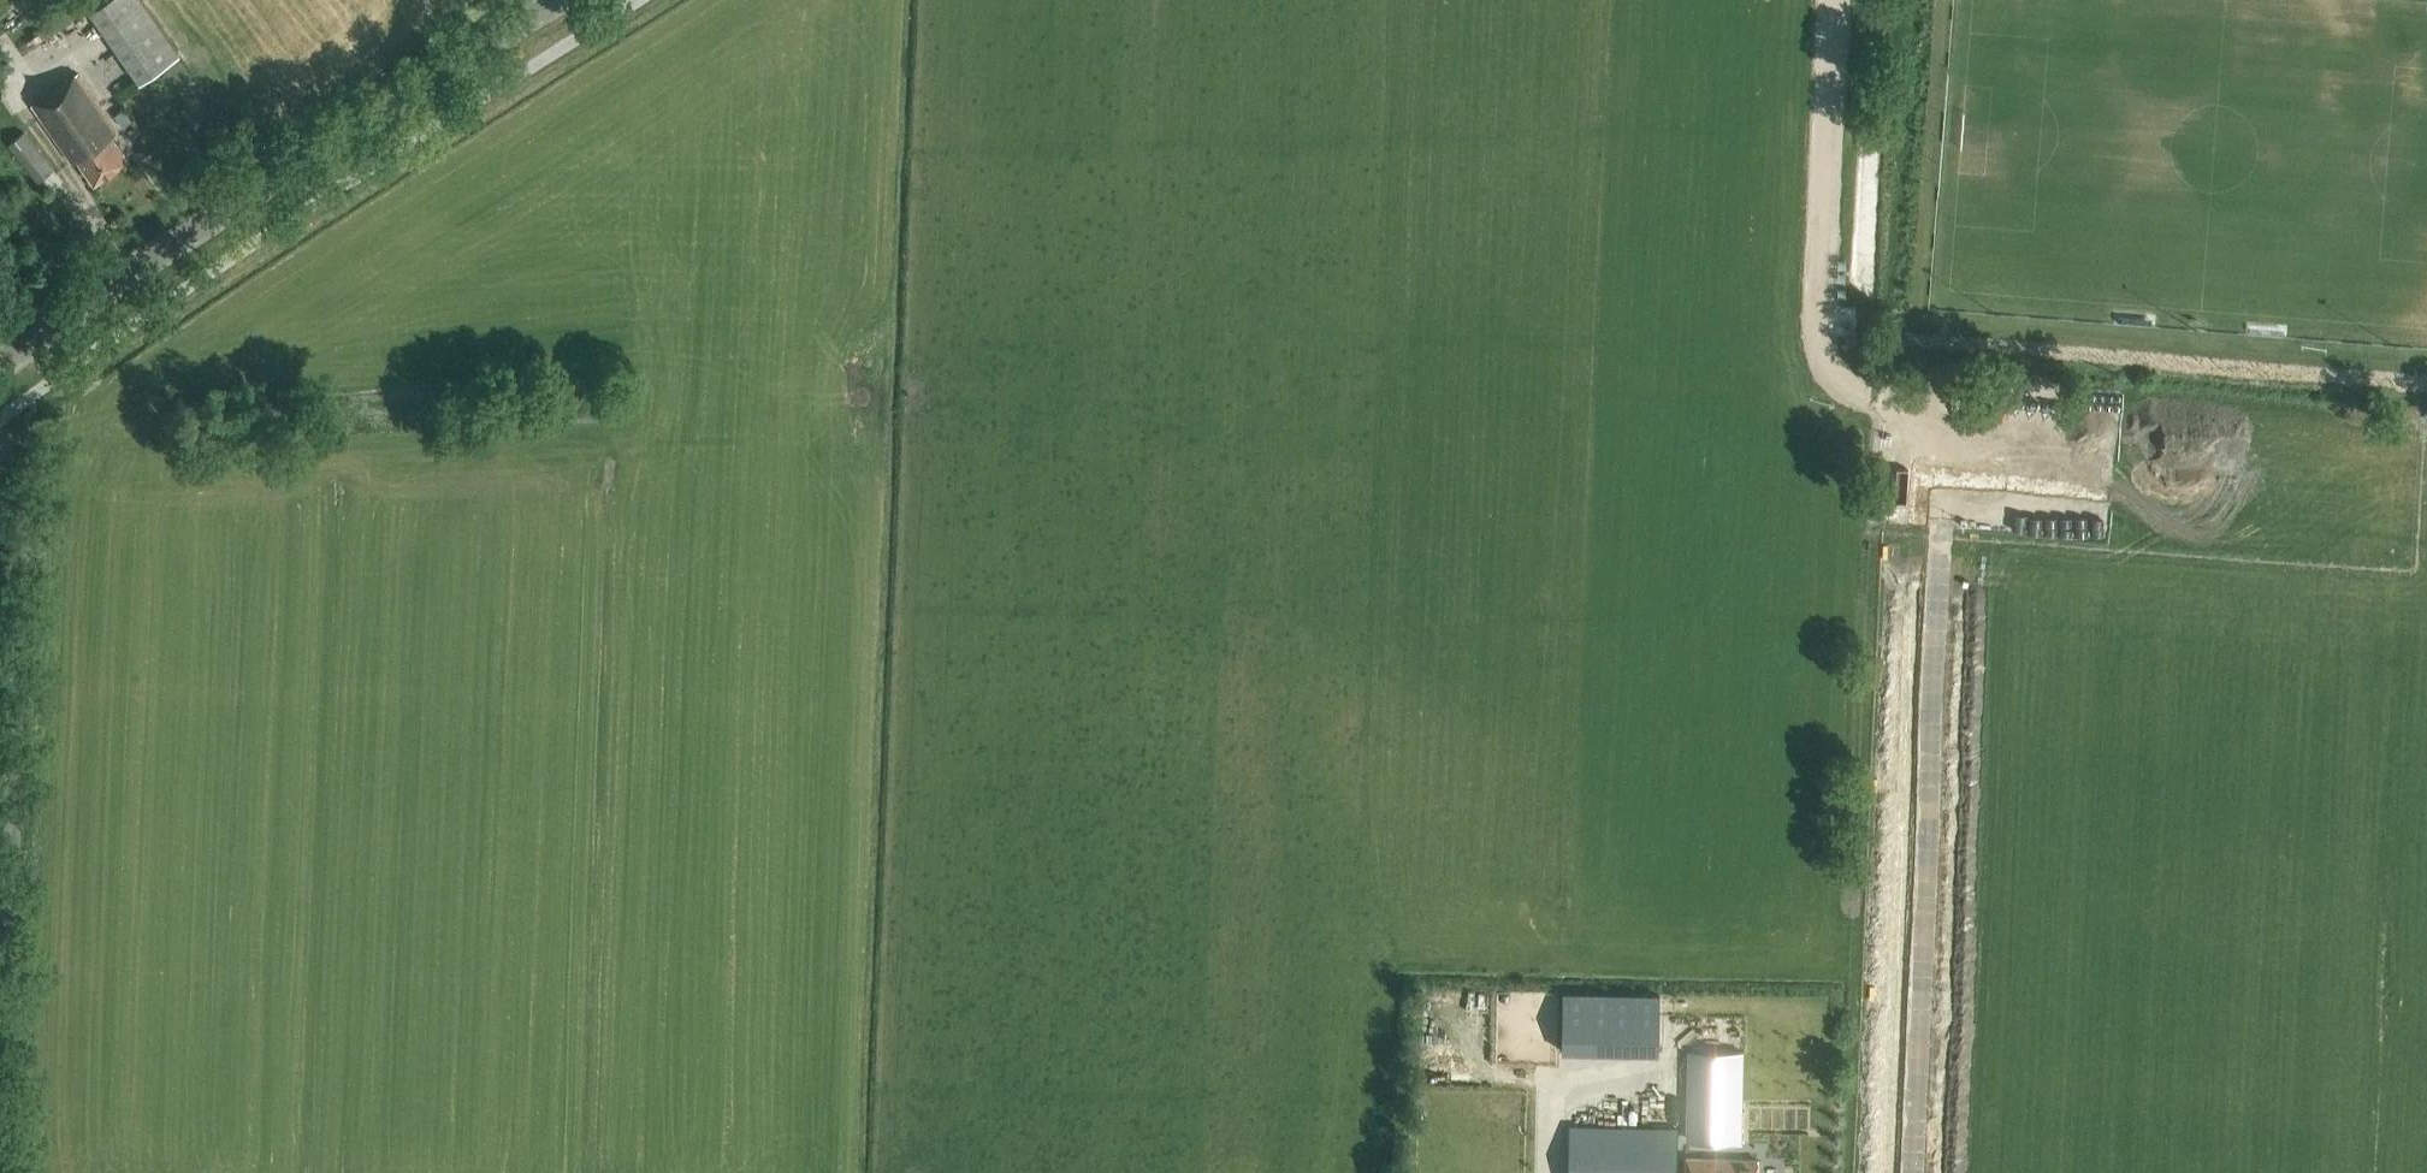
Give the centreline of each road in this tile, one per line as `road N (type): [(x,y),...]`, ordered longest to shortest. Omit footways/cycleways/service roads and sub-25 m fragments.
road 1 (unclassified): [(0,1172),(22,546),(0,458)]
road 2 (tertiary): [(0,368),(558,0)]

